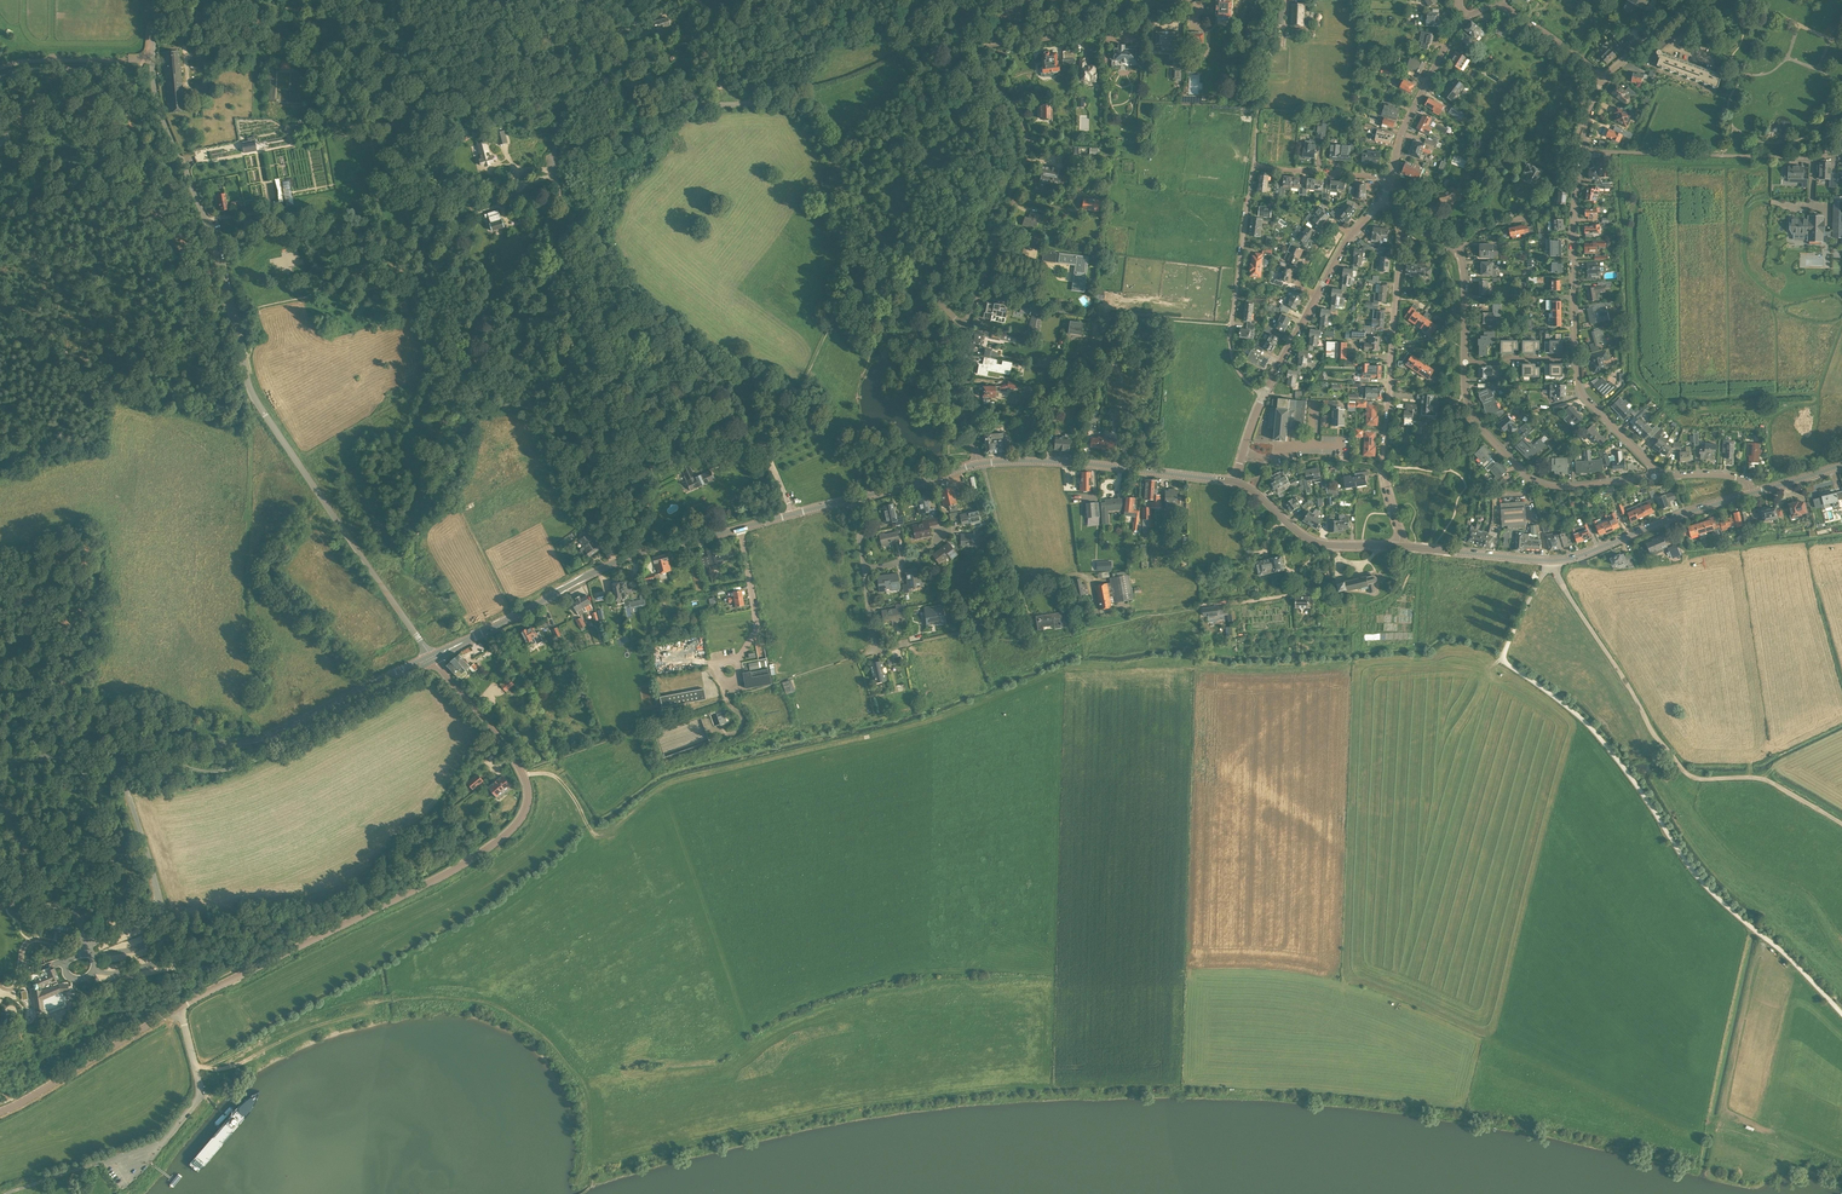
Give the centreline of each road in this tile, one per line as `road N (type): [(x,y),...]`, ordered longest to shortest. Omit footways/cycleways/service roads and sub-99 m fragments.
road 1 (track): [(194,1066),(220,1067),(290,1028),(372,1002),(484,1003),(513,1013),(556,1047),(585,1087),(597,1148),(612,1158),(878,1100),(1058,1086)]
road 2 (tertiary): [(432,658),(252,395),(206,219),(157,100),(158,0)]
road 3 (unclassified): [(1549,560),(1505,661),(1592,728),(1702,881),(1841,1014)]
road 4 (tertiary): [(180,1006),(445,874),(520,820),(528,798),(522,771),(432,658)]
road 5 (unclassified): [(968,322),(955,319),(866,219),(805,111),(675,94),(649,68),(628,0)]
road 6 (unclassified): [(0,803),(18,839),(23,898),(72,912),(83,940),(96,942),(148,918),(158,896),(117,754)]
road 7 (track): [(1841,824),(1771,781),(1687,774),(1652,732),(1549,560)]
road 8 (residential): [(1391,178),(1254,166),(1231,347),(1235,365),(1263,395)]
road 9 (residential): [(1654,477),(1580,387),(1573,271),(1582,149)]
road 10 (tertiary): [(117,754),(283,734),(432,658)]
road 11 (residential): [(1400,546),(1383,466),(1400,225)]
road 12 (track): [(764,446),(713,366),(566,218)]
road 13 (residential): [(968,322),(1028,146),(1015,105),(971,49)]
road 14 (tertiary): [(793,514),(628,557),(515,616)]
road 15 (residential): [(1654,477),(1561,487),(1534,481),(1474,419),(1464,362)]
road 16 (residential): [(1841,153),(1582,149)]
road 17 (tertiary): [(1233,482),(1048,462),(983,464)]
road 18 (unclassified): [(100,1162),(165,1141),(198,1097),(180,1006)]
road 19 (residential): [(971,49),(1117,27),(1177,0)]
road 20 (tertiary): [(1549,560),(1750,494)]
road 21 (tertiary): [(0,1112),(180,1006)]
road 22 (residential): [(1586,118),(1530,212),(1486,227),(1457,251)]
road 23 (tertiary): [(1400,546),(1313,541),(1233,482)]
road 24 (unclassified): [(1080,575),(1016,581),(983,464)]
road 25 (residential): [(1391,178),(1399,139),(1467,18)]
road 26 (tertiary): [(1400,546),(1549,560)]
road 27 (residential): [(979,464),(960,381),(968,322)]
road 28 (residential): [(1604,80),(1498,0)]
road 29 (tertiary): [(979,464),(858,498)]

